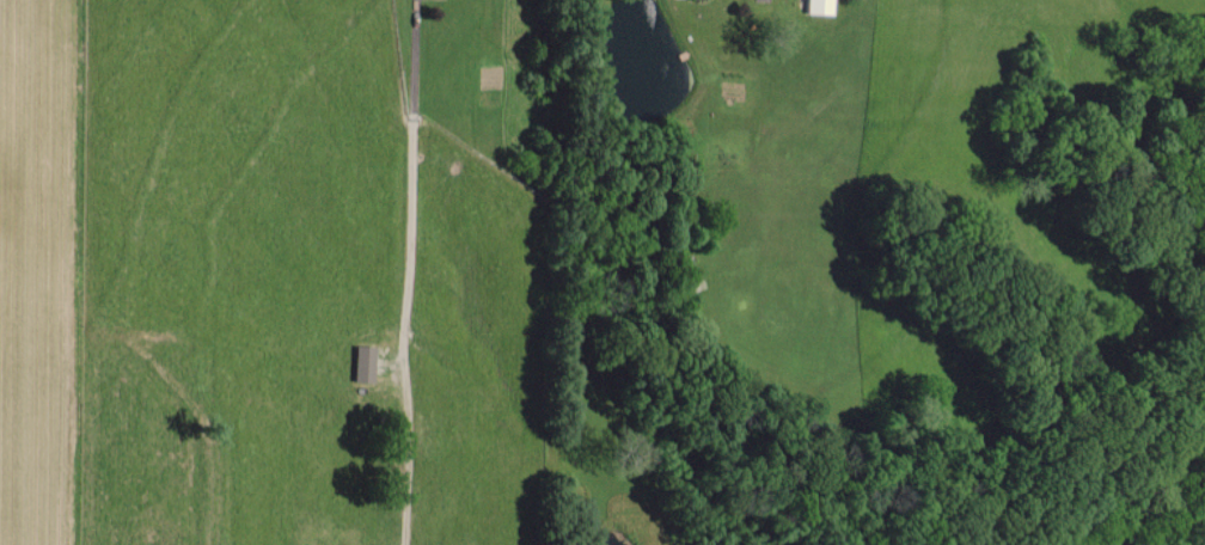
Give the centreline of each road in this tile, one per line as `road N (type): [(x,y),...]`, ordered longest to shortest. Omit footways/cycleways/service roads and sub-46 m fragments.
road 1 (residential): [(424,0),(410,544)]

